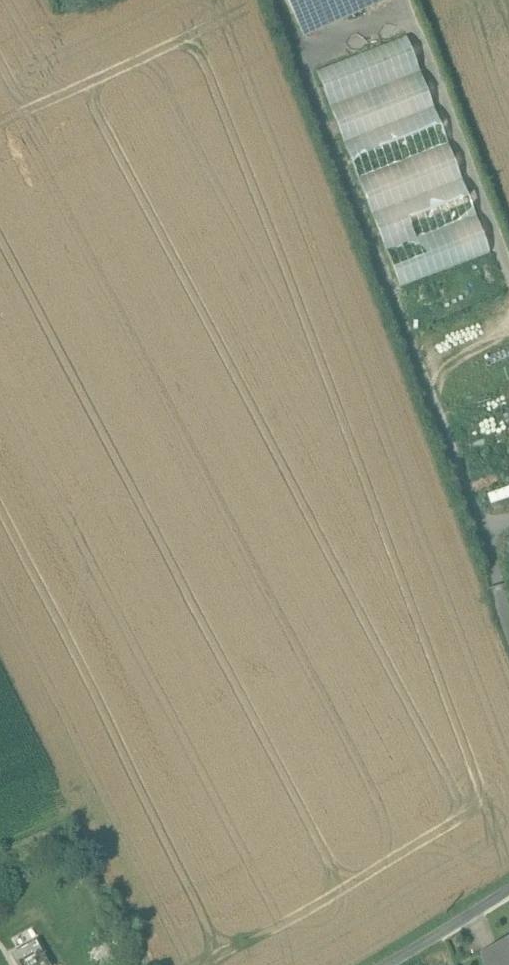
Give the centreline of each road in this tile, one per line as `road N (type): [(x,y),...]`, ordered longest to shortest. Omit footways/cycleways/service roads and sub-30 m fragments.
road 1 (unclassified): [(380,964),(508,884)]

